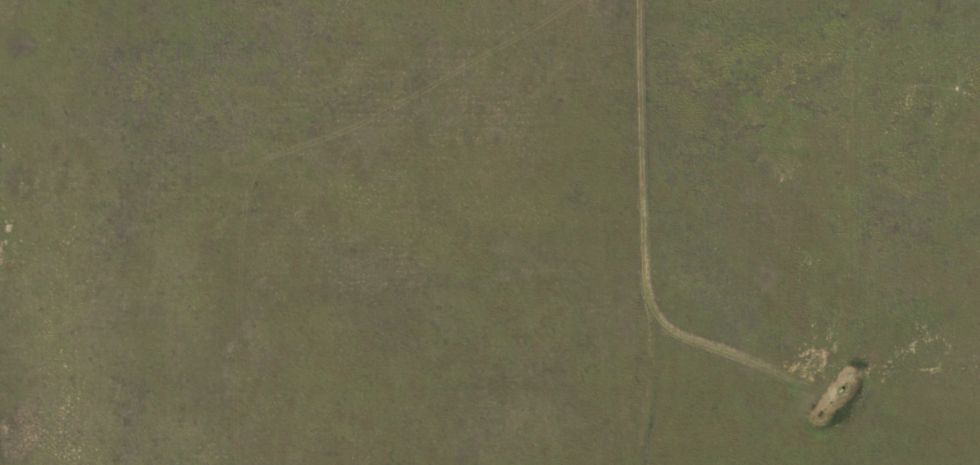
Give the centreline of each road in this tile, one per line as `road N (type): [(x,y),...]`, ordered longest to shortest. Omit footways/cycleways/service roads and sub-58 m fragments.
road 1 (track): [(749,379),(644,363),(617,289),(608,0)]

